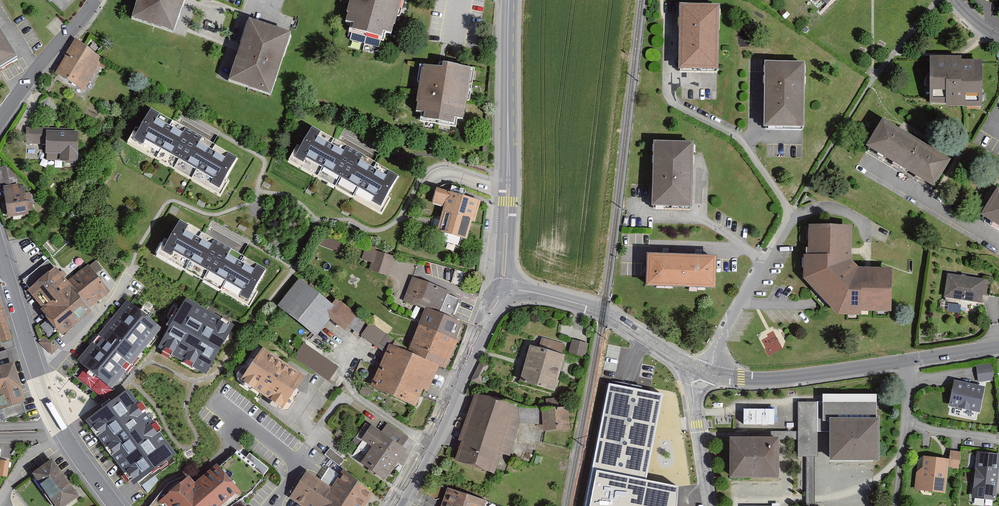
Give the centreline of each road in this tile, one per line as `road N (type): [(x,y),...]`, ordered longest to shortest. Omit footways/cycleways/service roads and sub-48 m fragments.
road 1 (unclassified): [(503,292),(509,0)]
road 2 (unclassified): [(0,251),(51,407),(116,505)]
road 3 (residential): [(697,370),(787,377),(913,360)]
road 4 (residential): [(503,292),(603,311),(697,370)]
road 5 (residential): [(697,370),(791,216)]
road 6 (unclassified): [(431,442),(503,292)]
road 7 (residential): [(0,118),(94,0)]
road 8 (residential): [(913,360),(895,505)]
road 9 (residential): [(697,370),(707,505)]

